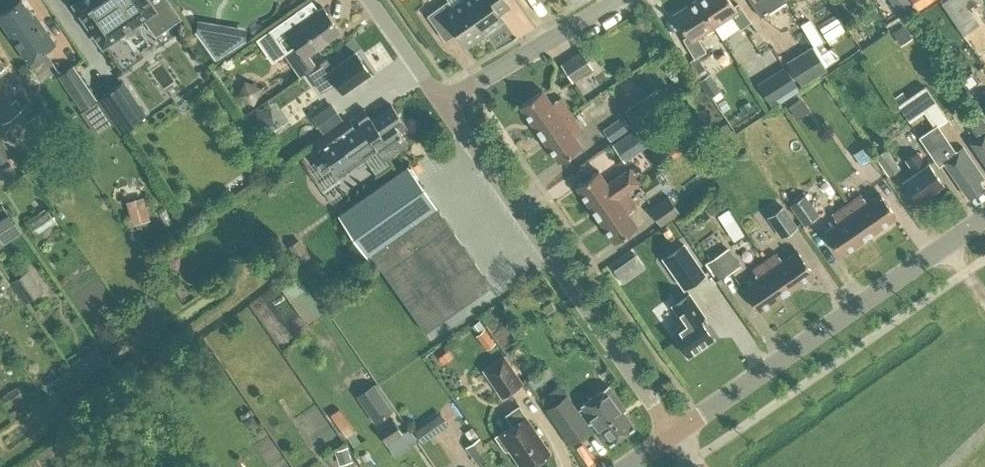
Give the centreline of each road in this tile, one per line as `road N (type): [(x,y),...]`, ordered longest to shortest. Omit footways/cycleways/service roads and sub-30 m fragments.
road 1 (unclassified): [(673,433),(442,103)]
road 2 (unclassified): [(673,433),(984,217)]
road 3 (residential): [(442,103),(617,0)]
road 4 (unclassified): [(442,103),(370,0)]

